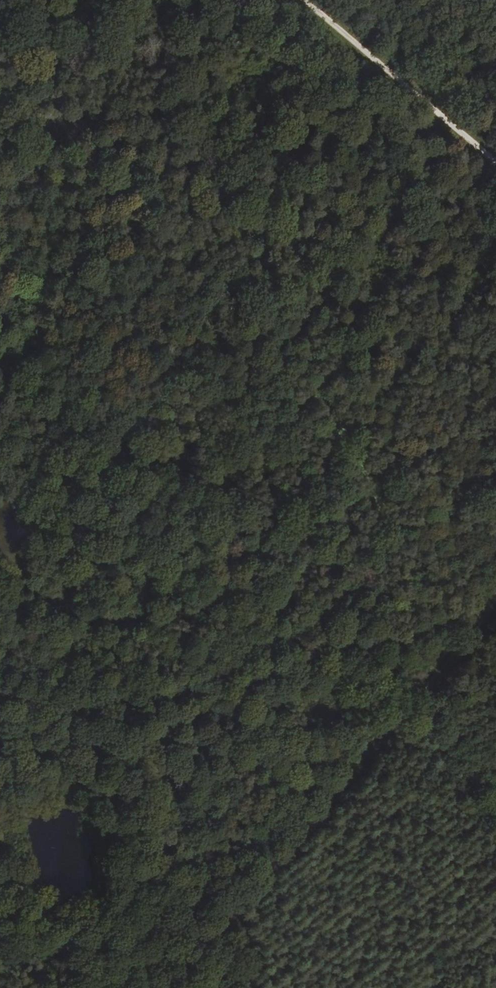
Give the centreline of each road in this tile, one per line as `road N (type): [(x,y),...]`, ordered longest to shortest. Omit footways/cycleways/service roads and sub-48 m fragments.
road 1 (track): [(0,593),(25,585),(126,617),(238,596),(349,667),(402,712)]
road 2 (track): [(305,0),(495,162)]
road 3 (track): [(495,603),(402,712)]
road 4 (track): [(0,902),(98,987)]

